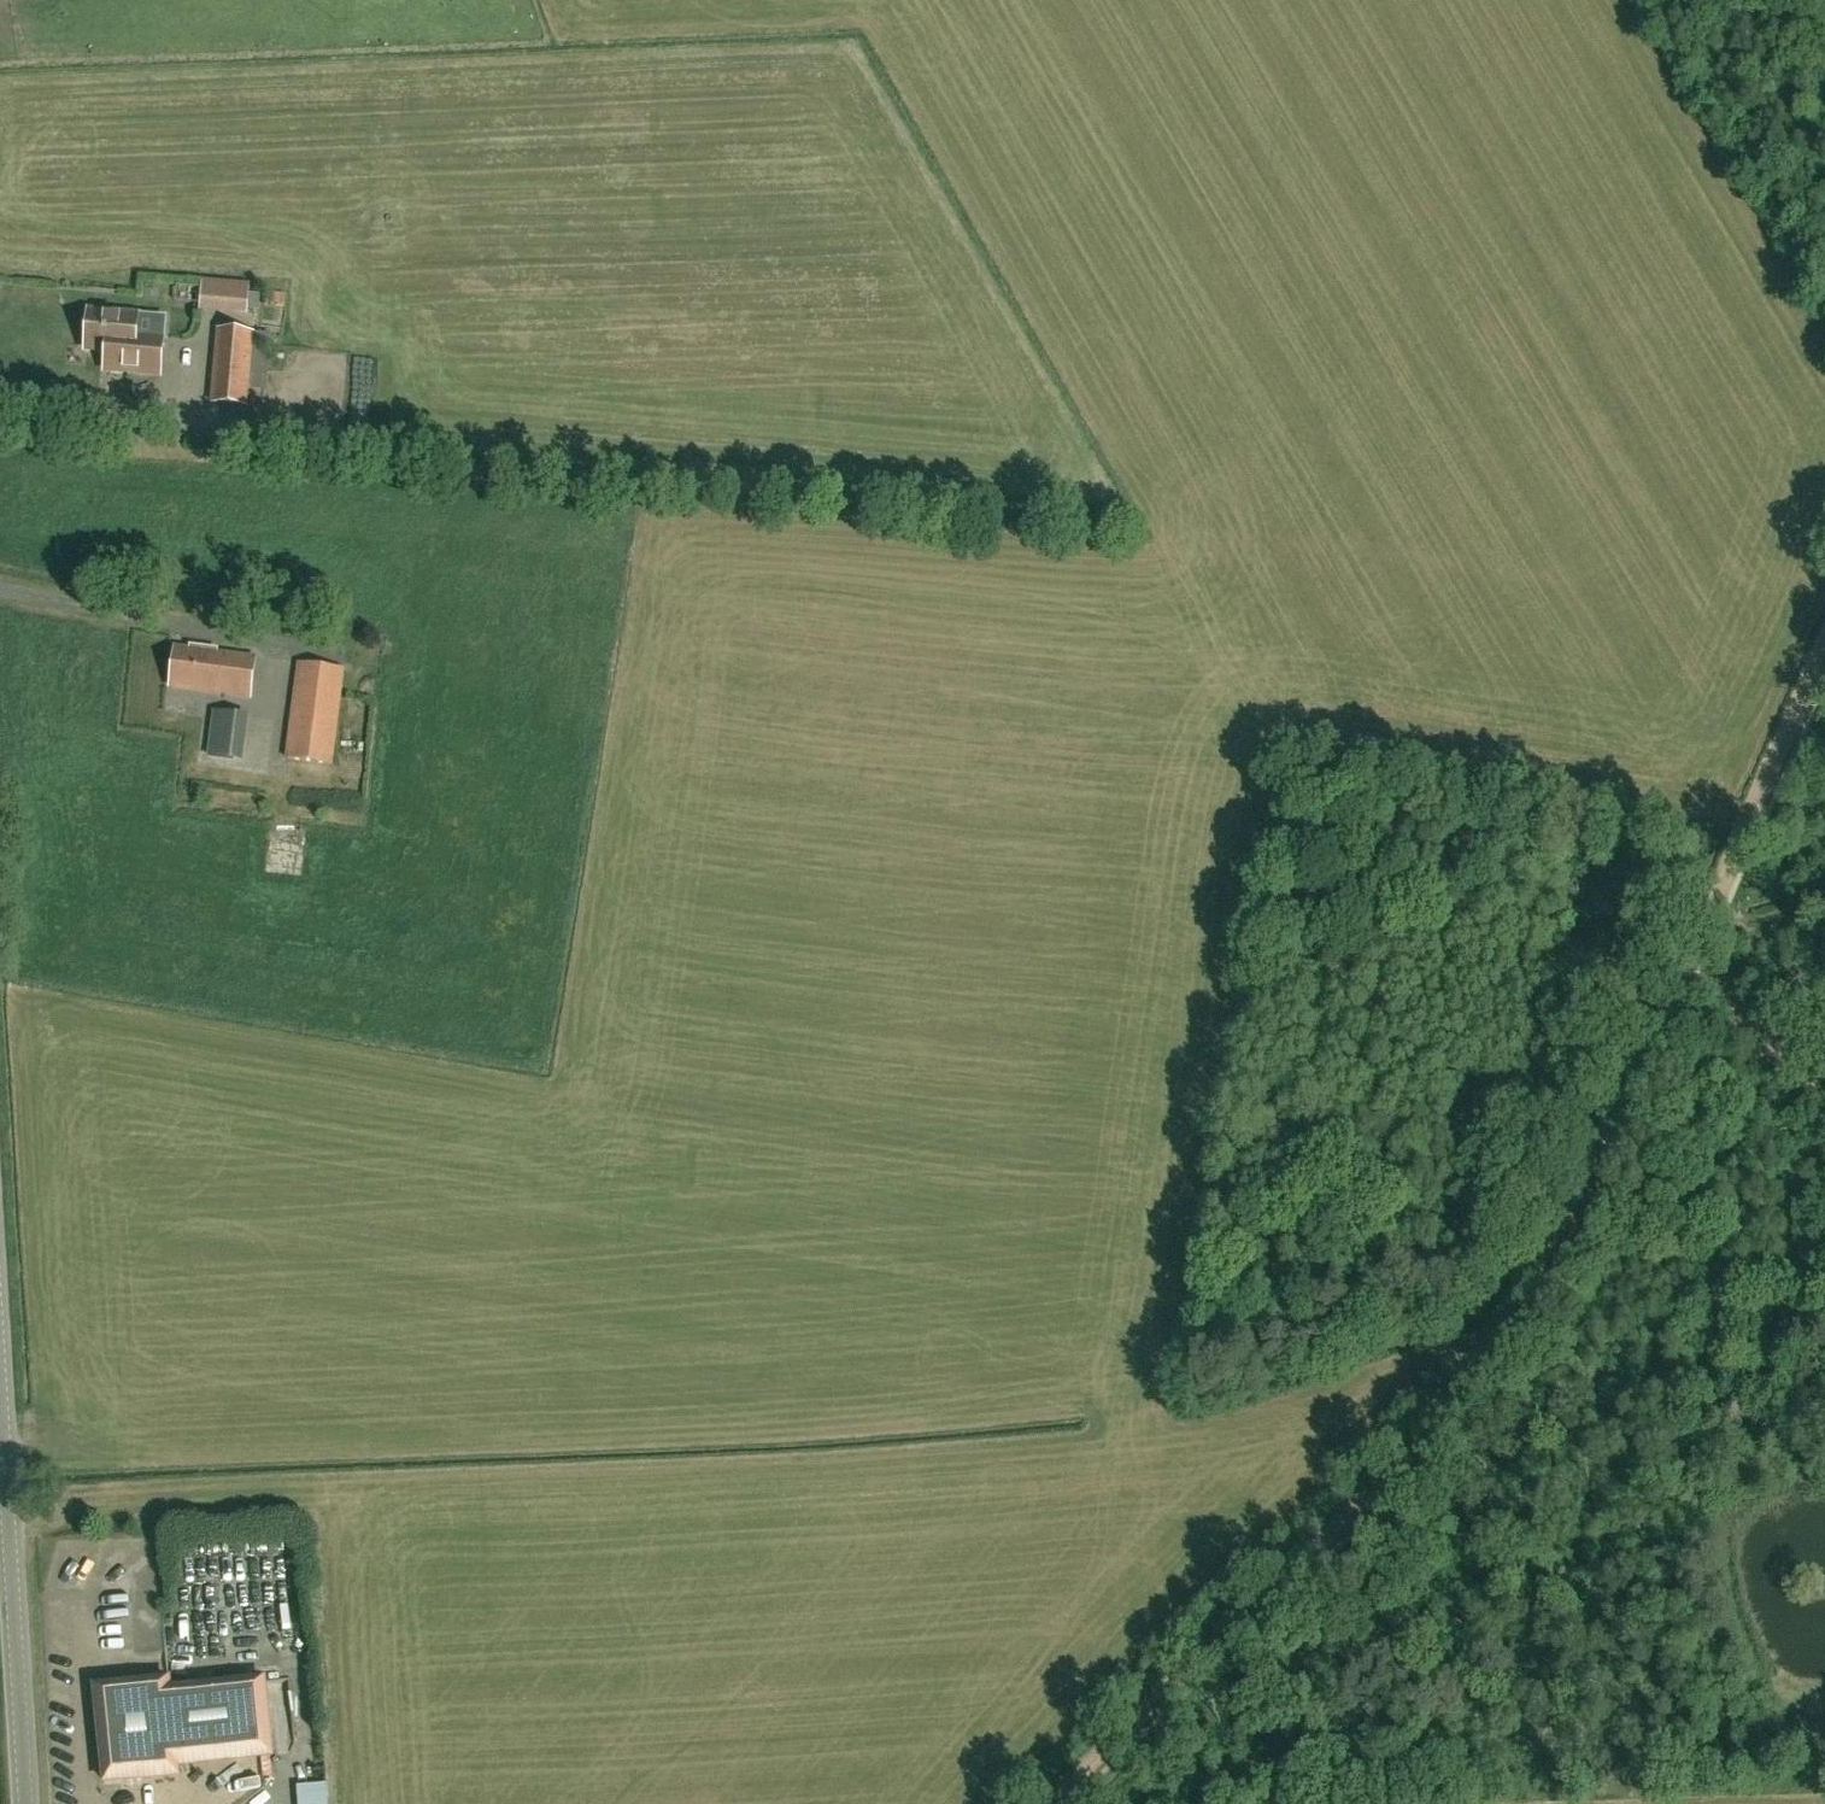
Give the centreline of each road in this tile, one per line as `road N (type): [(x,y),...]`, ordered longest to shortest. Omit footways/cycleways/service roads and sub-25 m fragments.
road 1 (track): [(1058,1803),(1503,1320),(1824,627)]
road 2 (tertiary): [(20,1803),(0,1468)]
road 3 (track): [(1674,952),(1824,1125)]

